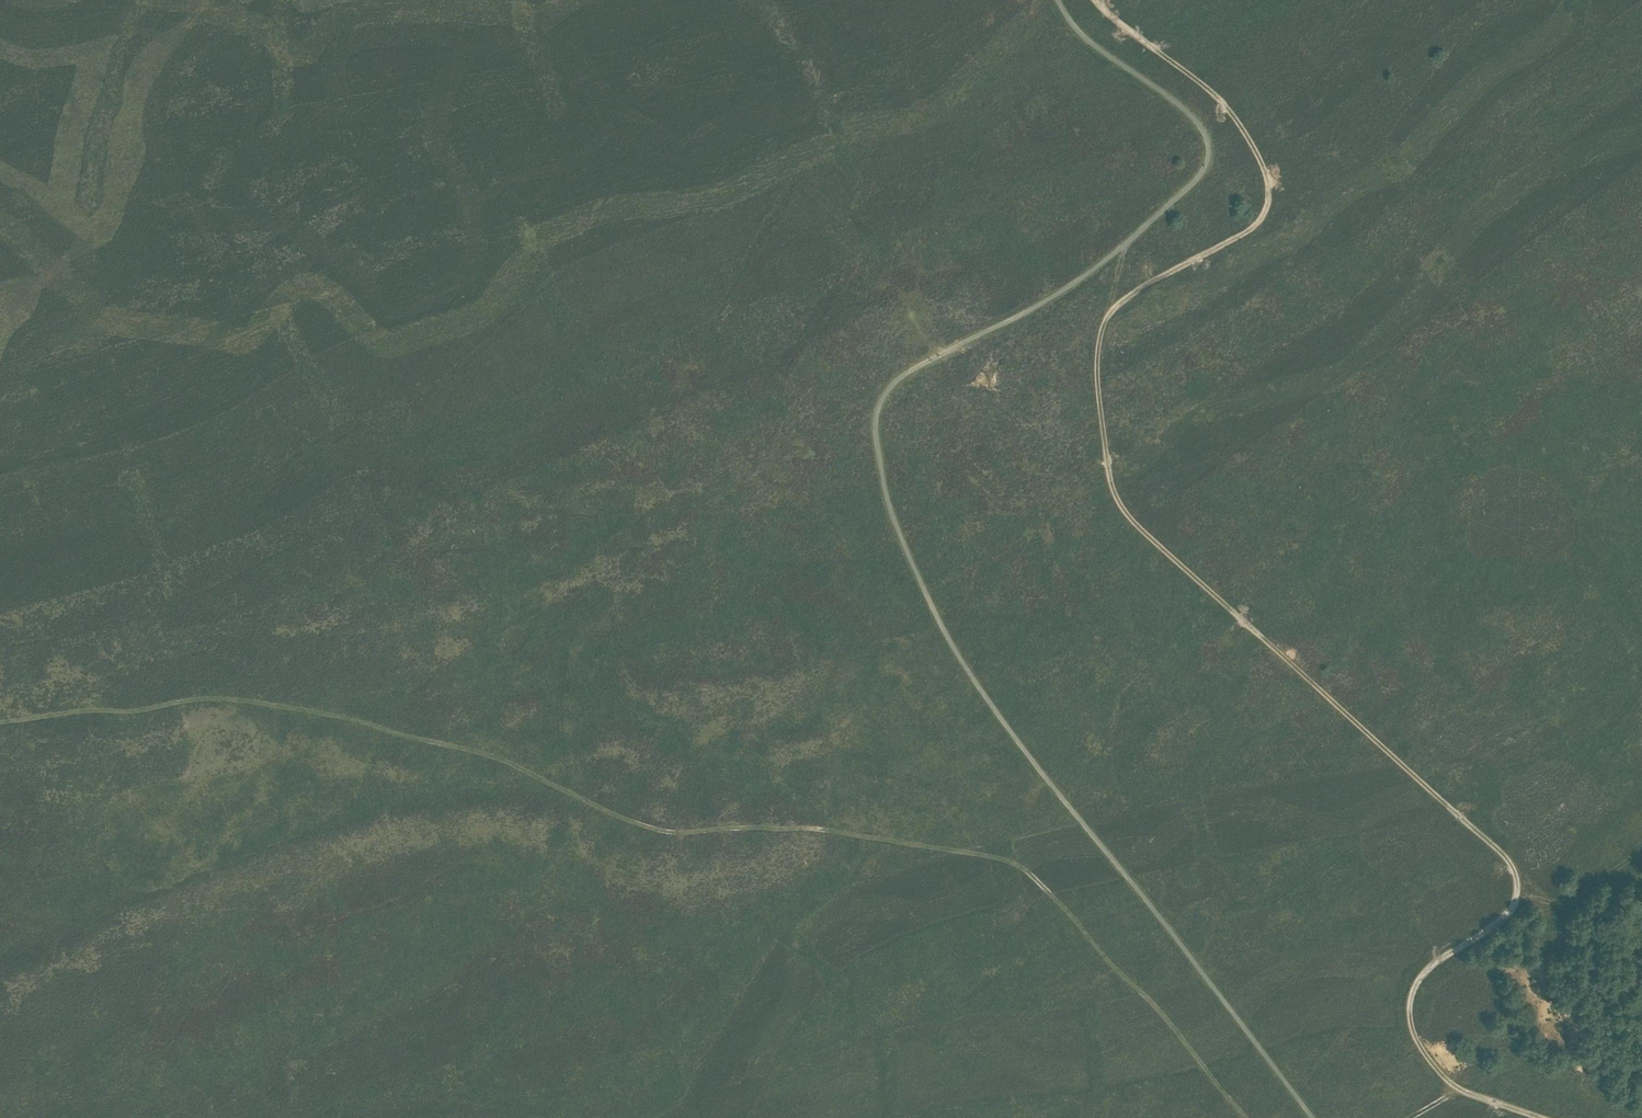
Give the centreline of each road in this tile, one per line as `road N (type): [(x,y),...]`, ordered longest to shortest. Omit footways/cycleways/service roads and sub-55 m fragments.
road 1 (track): [(1541,1117),(1440,1077),(1417,1049),(1410,1021),(1409,999),(1422,973),(1505,925),(1518,909),(1514,868),(1116,502),(1095,379),(1112,308),(1241,235),(1270,205),(1268,174),(1221,99),(1093,0)]
road 2 (track): [(1245,1117),(1149,1000),(1016,864),(817,828),(665,833),(499,759),(310,709),(191,699),(0,721)]
road 3 (track): [(1520,888),(1559,905),(1641,851)]

